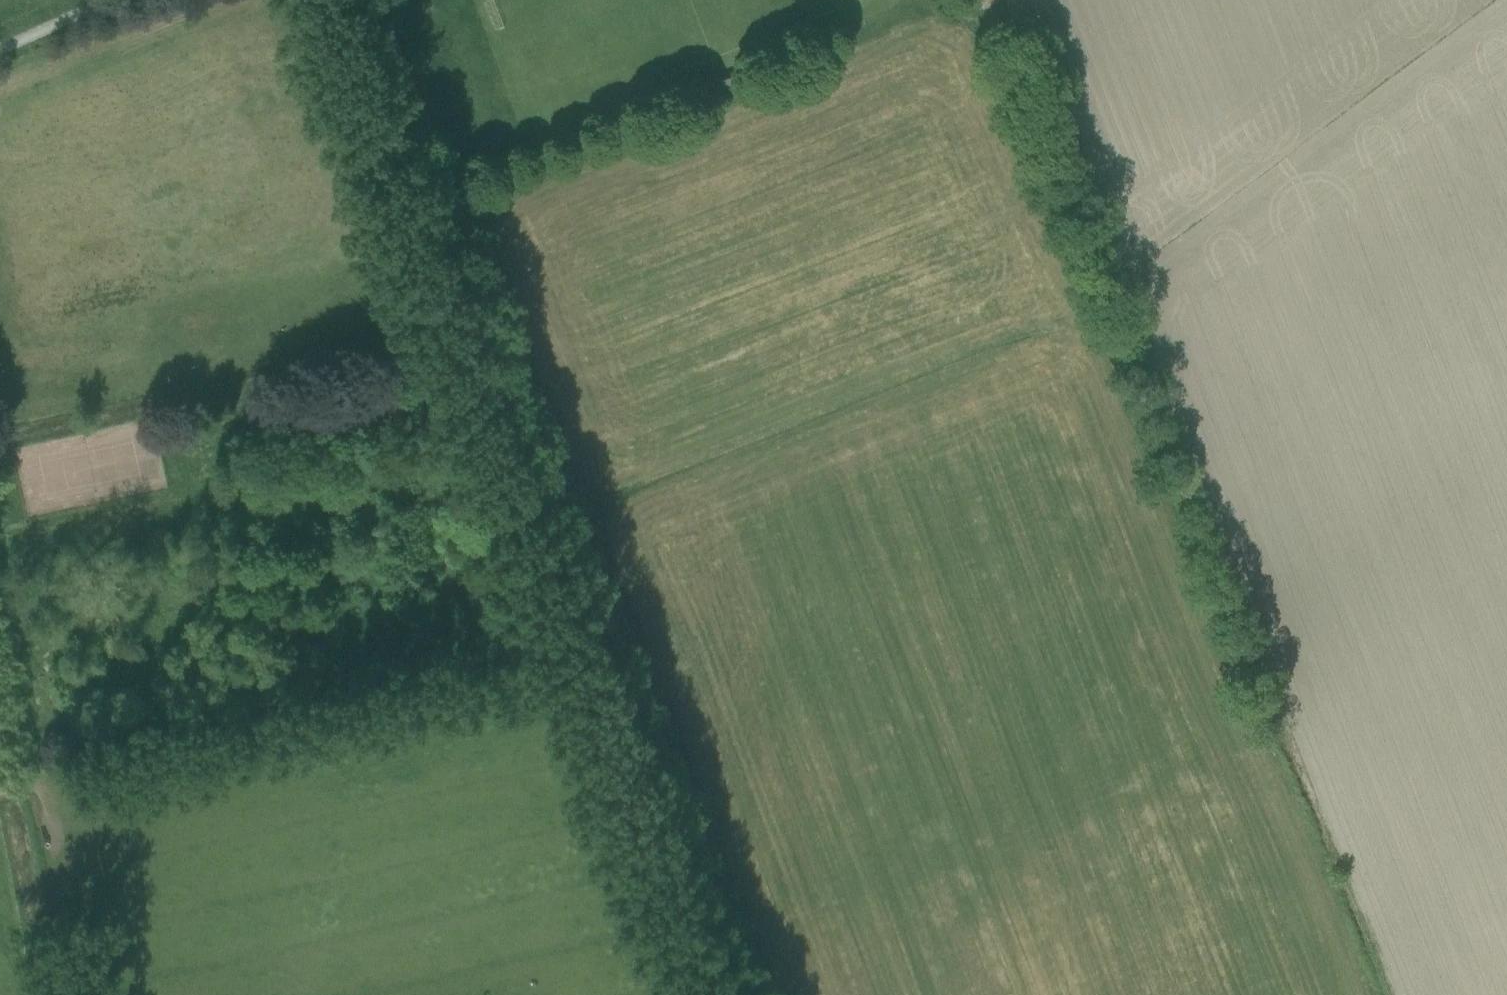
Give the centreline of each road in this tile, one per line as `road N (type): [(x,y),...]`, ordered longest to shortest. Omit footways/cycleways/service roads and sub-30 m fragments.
road 1 (unclassified): [(369,0),(760,994)]

